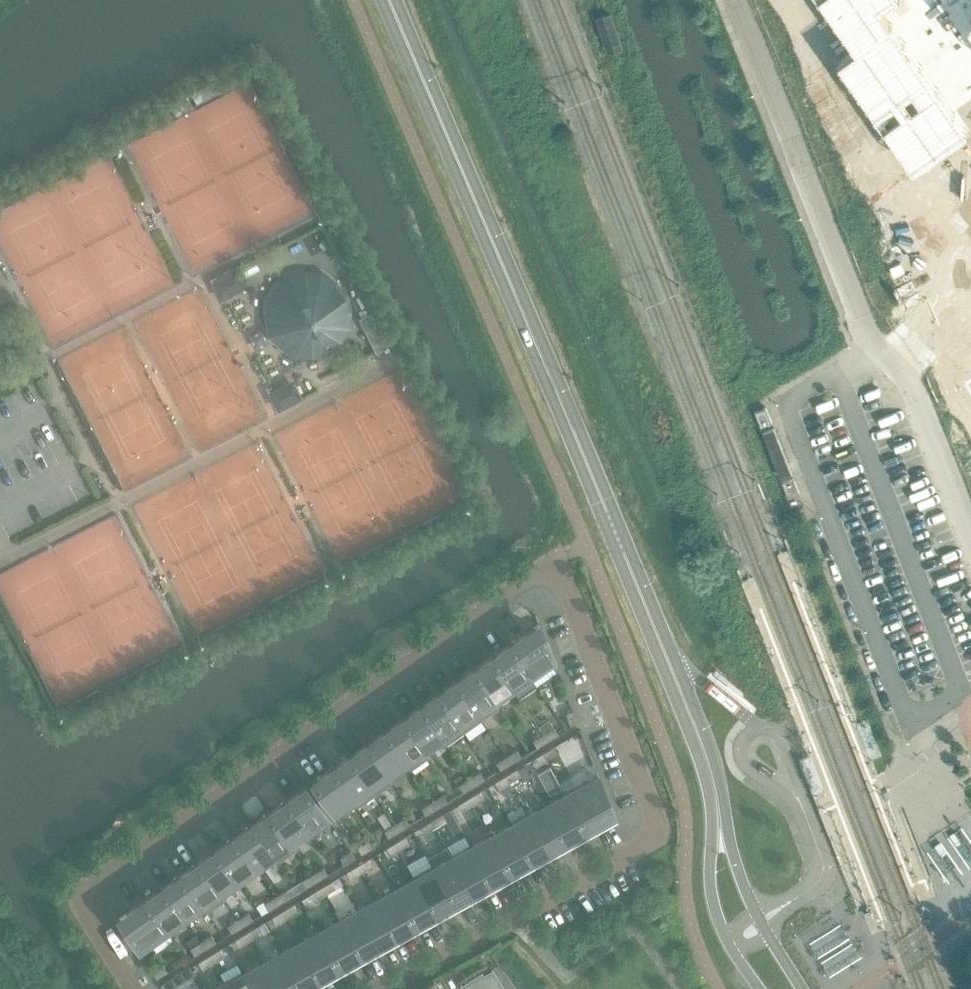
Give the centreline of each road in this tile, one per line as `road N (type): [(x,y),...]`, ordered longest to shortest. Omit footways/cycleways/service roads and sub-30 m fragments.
road 1 (residential): [(667,837),(554,562),(83,898),(139,988)]
road 2 (secondary): [(713,779),(389,0)]
road 3 (unclassified): [(736,0),(875,347),(913,395),(970,538)]
road 4 (residential): [(390,988),(667,837)]
road 5 (secondary): [(713,779),(711,890),(728,944)]
road 6 (secondary): [(762,926),(732,857),(713,779)]
road 7 (unclassified): [(762,926),(822,876),(802,809)]

